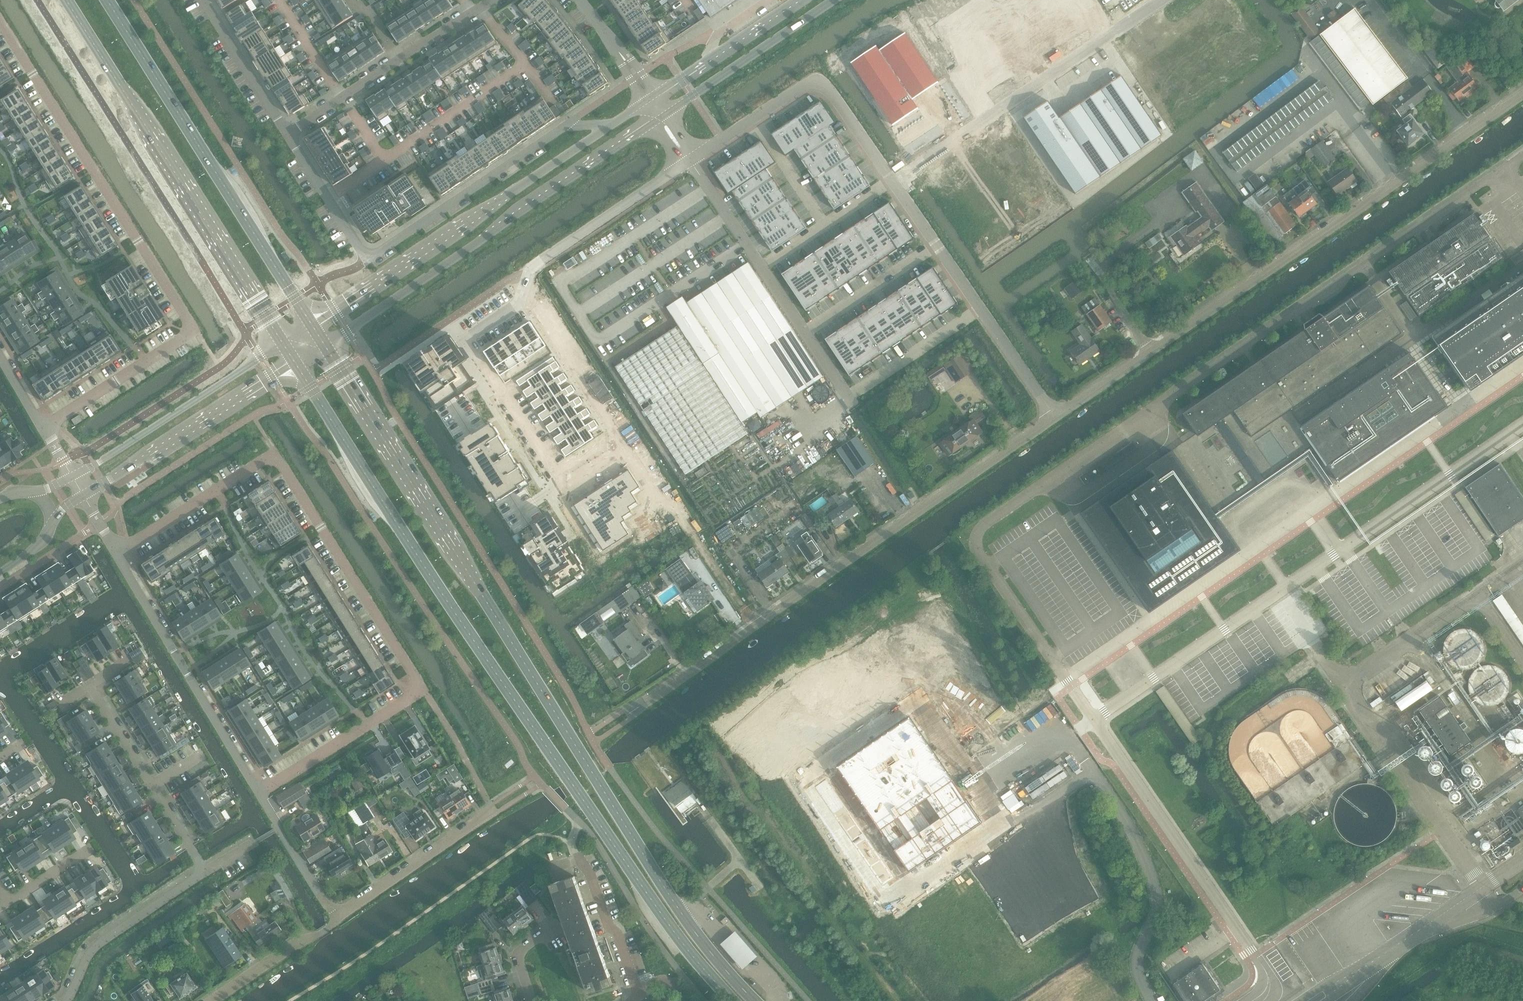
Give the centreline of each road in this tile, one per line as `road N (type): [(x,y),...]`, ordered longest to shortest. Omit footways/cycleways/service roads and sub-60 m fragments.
road 1 (primary): [(761,1000),(665,888),(325,346)]
road 2 (primary): [(298,363),(634,877),(735,1000)]
road 3 (residential): [(259,794),(423,689),(275,456),(116,551)]
road 4 (residential): [(0,23),(193,328),(45,428)]
road 5 (residential): [(1149,352),(1522,90)]
road 6 (residential): [(606,127),(566,124),(367,258),(287,134)]
road 7 (tertiary): [(325,346),(660,116)]
road 8 (primary): [(67,0),(284,342)]
road 9 (primary): [(312,325),(108,0)]
road 10 (residential): [(755,628),(1056,418)]
road 11 (tertiary): [(606,127),(312,325)]
road 12 (residential): [(524,298),(461,341),(546,493),(623,445)]
road 13 (unclassified): [(1161,0),(893,183)]
road 14 (unclassified): [(893,183),(1056,418)]
road 15 (unclassified): [(849,398),(690,162)]
road 16 (residential): [(259,794),(116,551)]
road 17 (unclassified): [(690,162),(817,82),(893,183)]
road 18 (tertiary): [(83,496),(298,363)]
road 19 (tertiary): [(284,342),(72,476)]
road 20 (residential): [(287,134),(492,0)]
road 21 (residential): [(755,628),(642,452),(623,445)]
road 22 (residential): [(690,162),(541,261),(524,298)]
road 23 (residential): [(204,871),(92,686)]
road 24 (tertiary): [(660,116),(834,0)]
road 25 (residential): [(62,1000),(91,949),(204,871)]
road 26 (residential): [(492,812),(342,918)]
road 27 (residential): [(623,445),(524,298)]
road 28 (residential): [(287,134),(203,0)]
road 29 (residential): [(342,918),(259,794)]
road 30 (residential): [(634,711),(755,628)]
road 31 (residential): [(641,992),(578,860)]
road 32 (residential): [(218,1000),(318,935)]

